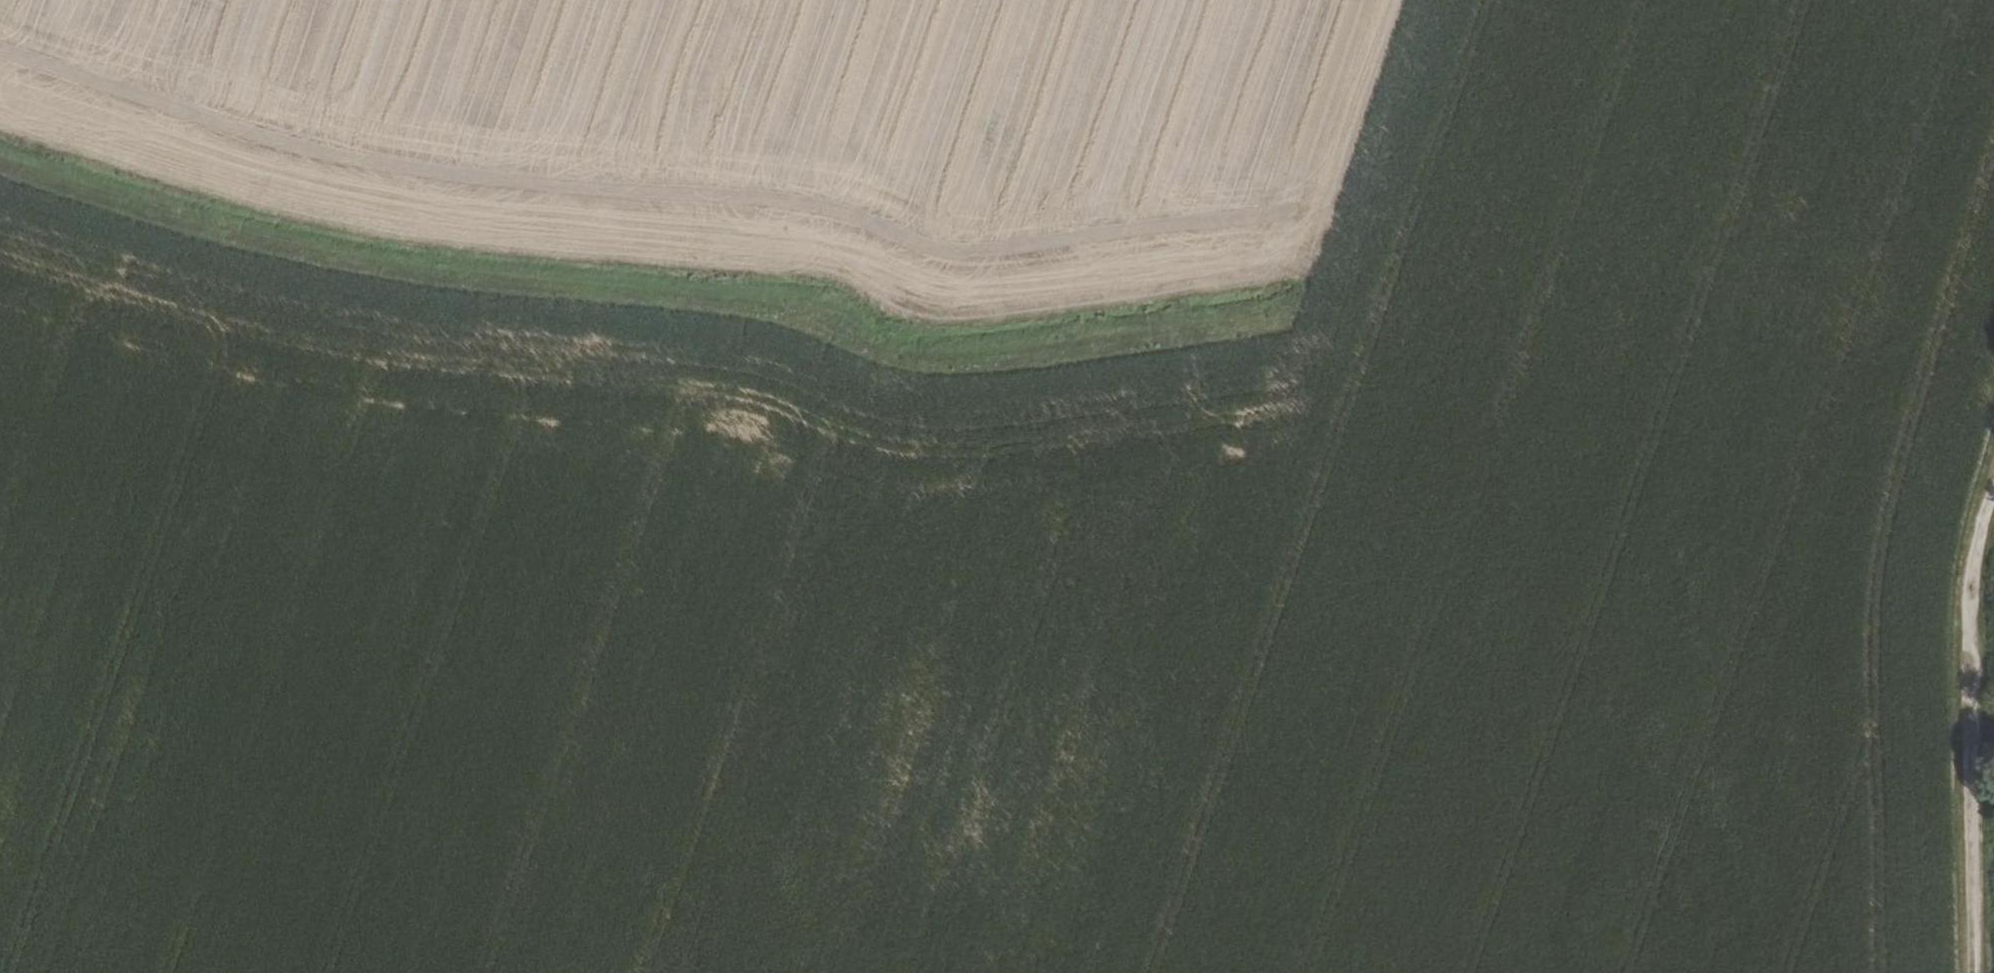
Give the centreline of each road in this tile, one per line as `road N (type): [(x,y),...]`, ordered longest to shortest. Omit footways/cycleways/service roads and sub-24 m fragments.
road 1 (track): [(1979,972),(1969,616),(1973,558),(1993,495)]

